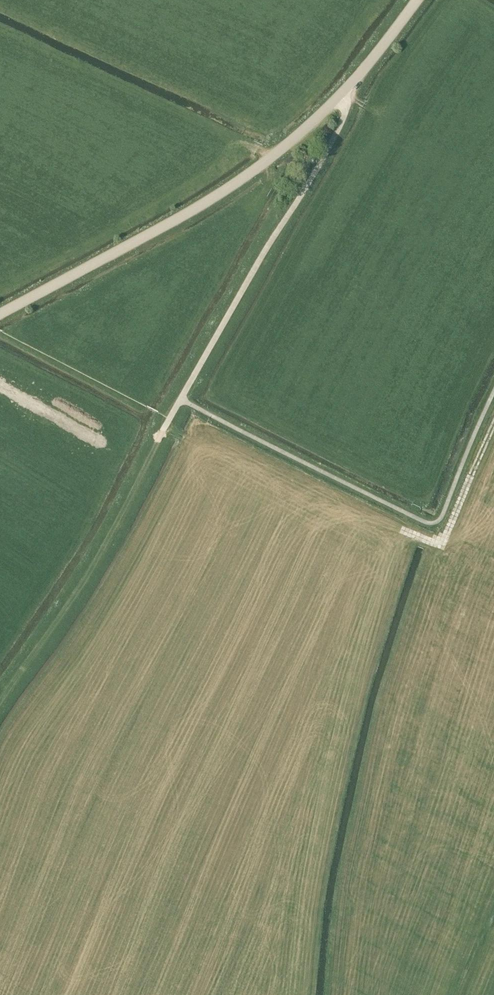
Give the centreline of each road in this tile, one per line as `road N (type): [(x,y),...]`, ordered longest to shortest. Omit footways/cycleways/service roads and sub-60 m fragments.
road 1 (tertiary): [(0,314),(187,214),(270,159),(359,76),(418,0)]
road 2 (track): [(493,425),(444,539),(433,542),(162,431)]
road 3 (track): [(162,431),(60,616),(0,701)]

